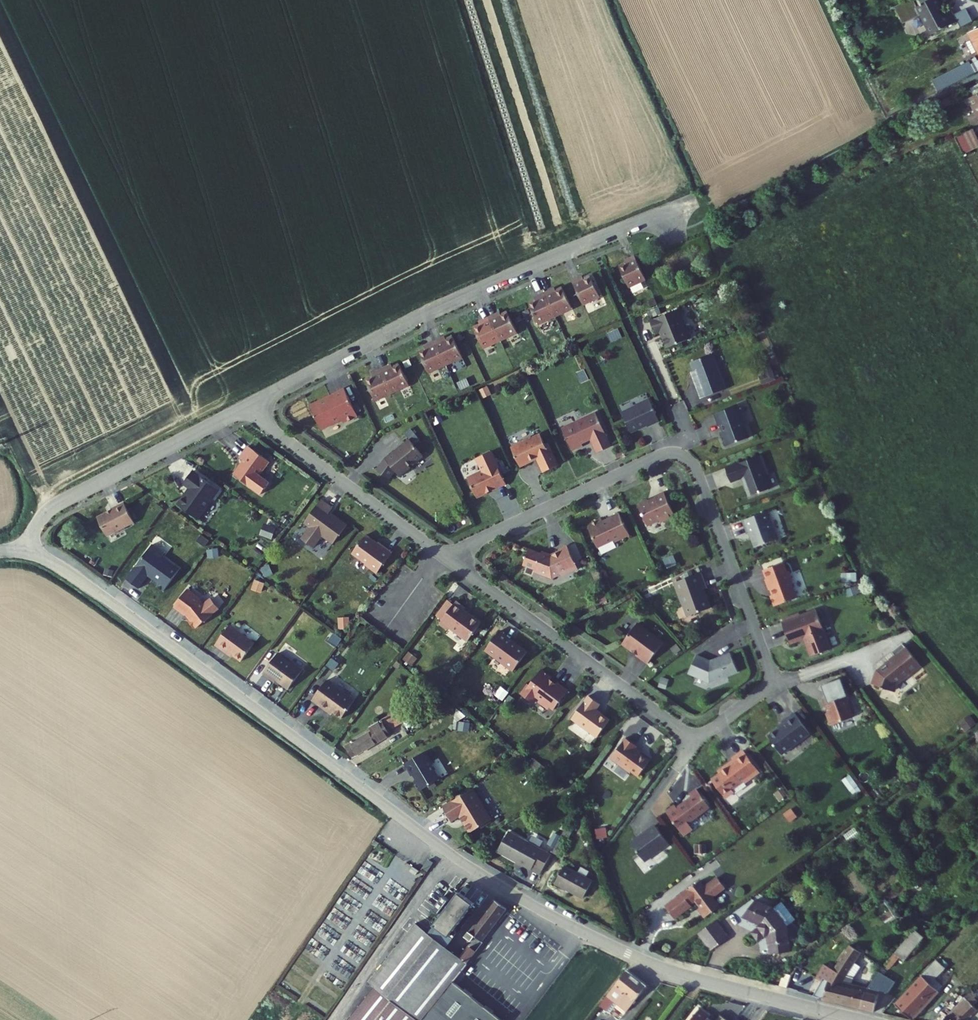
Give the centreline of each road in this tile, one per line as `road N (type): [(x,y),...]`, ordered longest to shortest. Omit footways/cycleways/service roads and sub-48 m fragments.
road 1 (unclassified): [(860,1019),(651,964),(513,893),(59,565),(27,551)]
road 2 (residential): [(443,556),(656,457),(680,455),(697,475),(773,684)]
road 3 (residential): [(244,407),(529,267),(607,234),(675,219)]
road 4 (residential): [(696,741),(443,556)]
road 5 (residential): [(27,551),(37,524),(57,502),(244,407)]
road 6 (residential): [(244,407),(443,556)]

